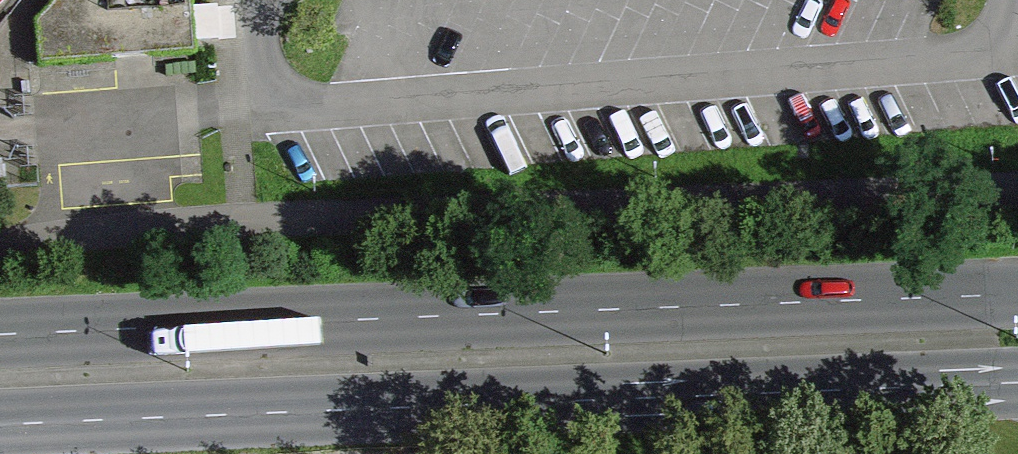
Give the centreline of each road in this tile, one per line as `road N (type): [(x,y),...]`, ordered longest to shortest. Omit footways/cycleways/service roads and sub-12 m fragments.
road 1 (primary): [(0,425),(1017,382)]
road 2 (primary): [(1017,298),(0,335)]

